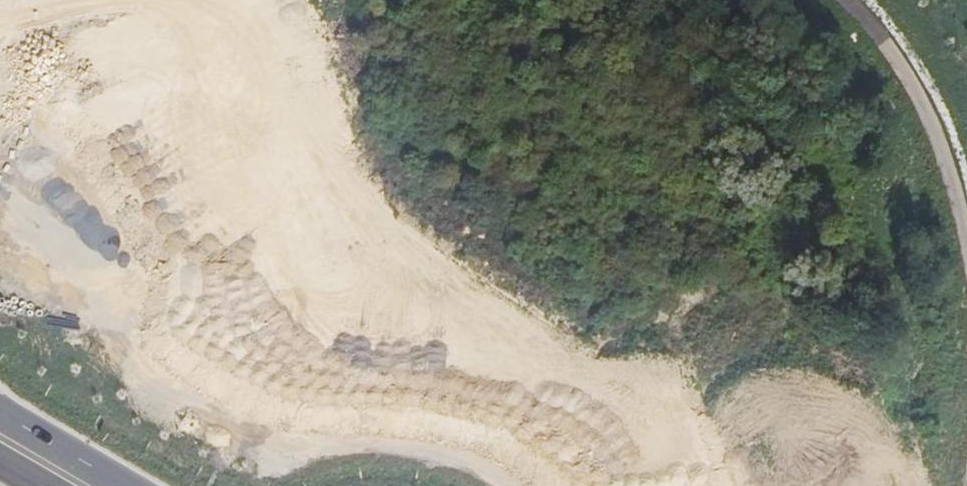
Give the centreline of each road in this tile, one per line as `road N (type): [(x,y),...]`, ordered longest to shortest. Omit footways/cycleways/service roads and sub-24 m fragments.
road 1 (primary): [(127,485),(0,414)]

